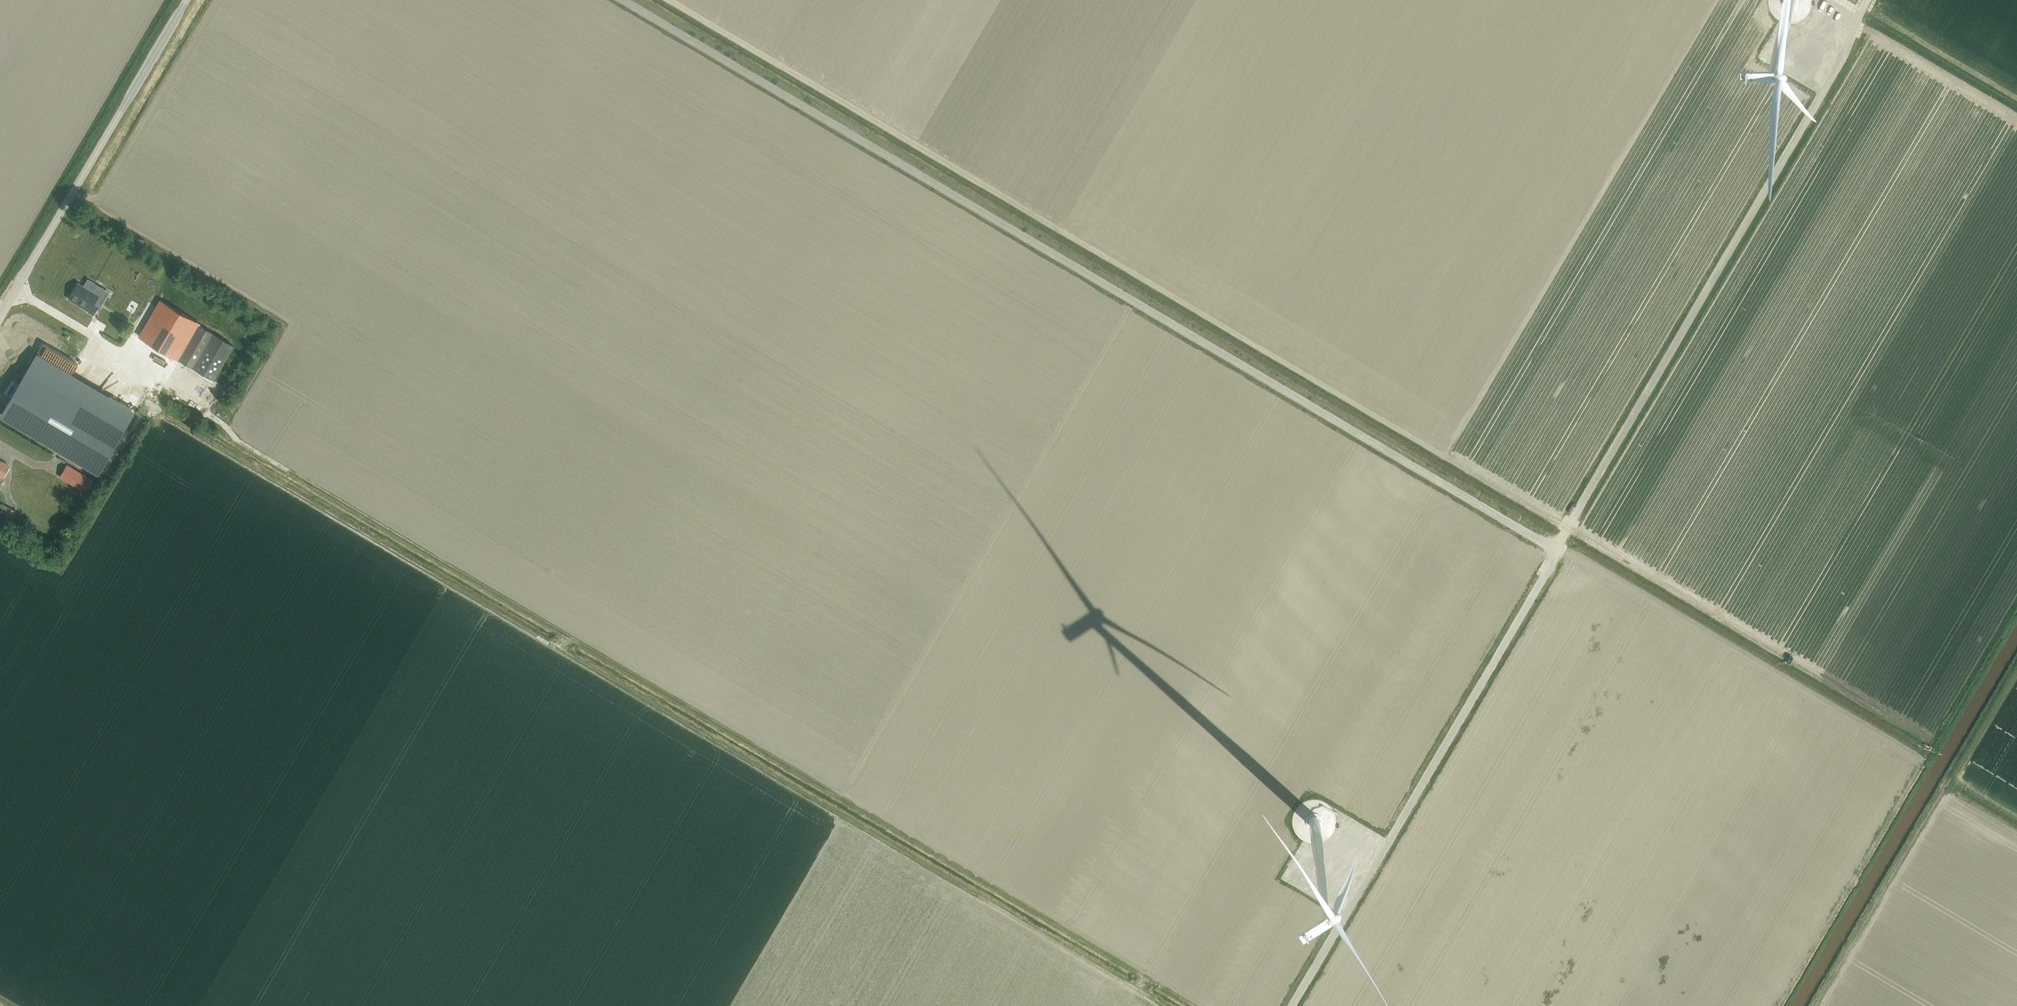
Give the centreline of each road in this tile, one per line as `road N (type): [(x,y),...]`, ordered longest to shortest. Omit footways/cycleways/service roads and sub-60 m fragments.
road 1 (unclassified): [(0,319),(189,0)]

